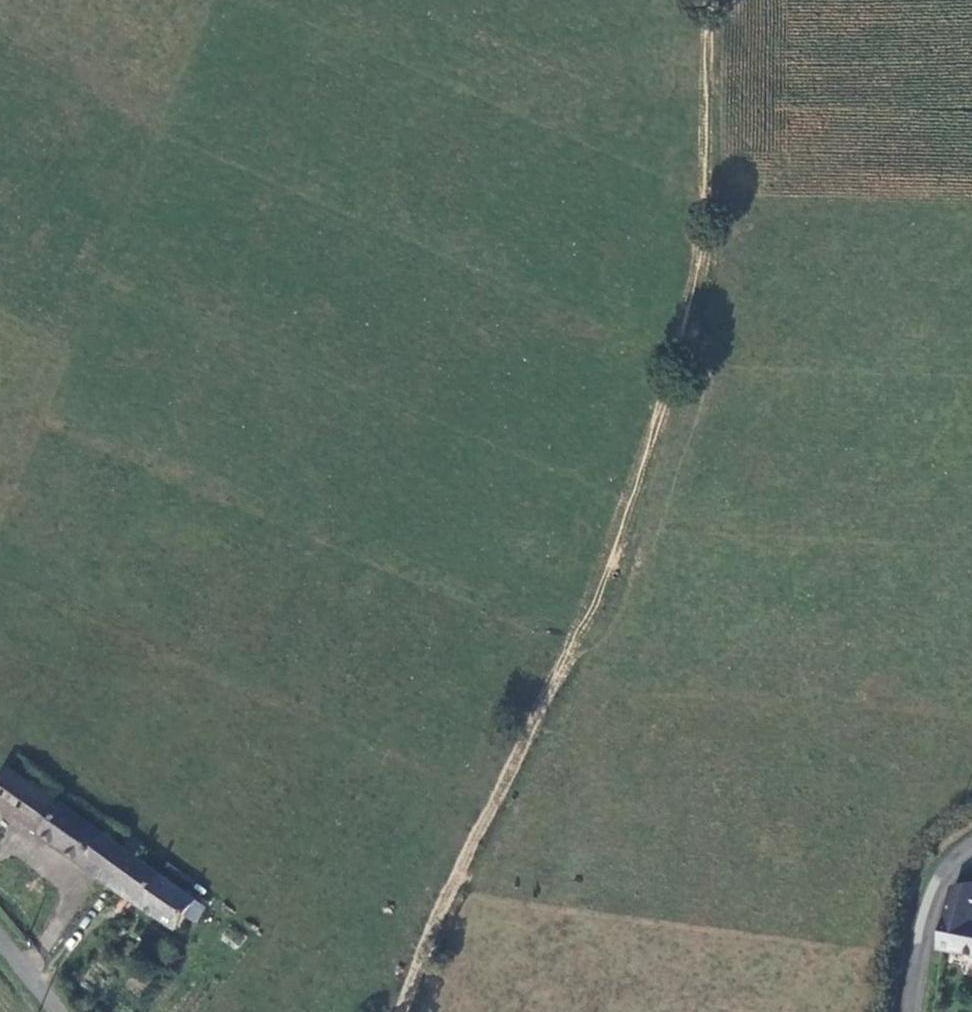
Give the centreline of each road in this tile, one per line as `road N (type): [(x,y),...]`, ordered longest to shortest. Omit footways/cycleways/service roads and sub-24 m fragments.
road 1 (residential): [(916,1011),(934,886),(971,853)]

